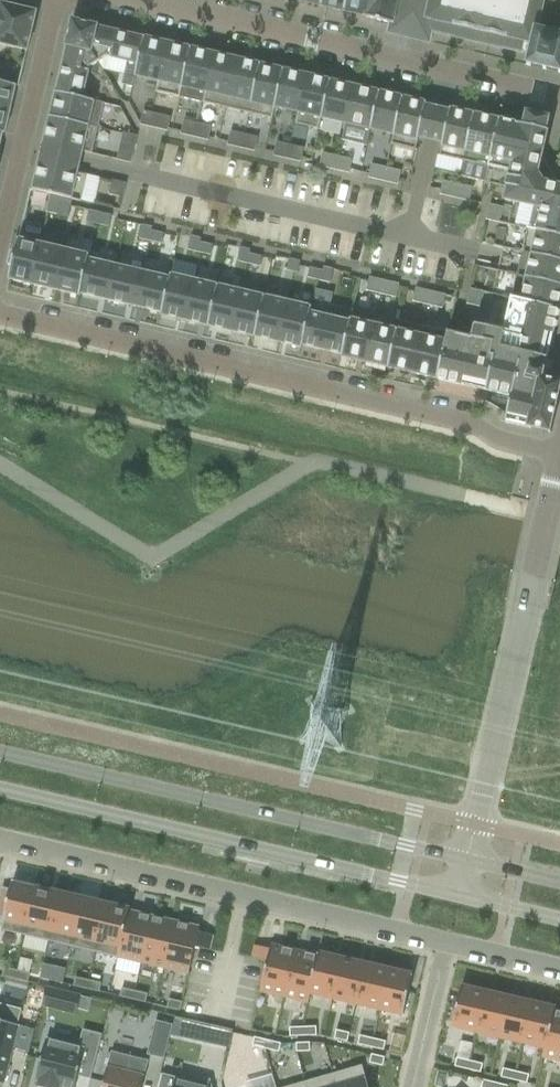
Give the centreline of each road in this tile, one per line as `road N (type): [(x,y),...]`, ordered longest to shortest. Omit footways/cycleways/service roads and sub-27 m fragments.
road 1 (residential): [(559,456),(495,440),(475,426),(0,320)]
road 2 (residential): [(0,838),(559,967)]
road 3 (tertiary): [(466,861),(0,751)]
road 4 (tertiary): [(0,789),(457,895)]
road 5 (residential): [(110,0),(559,99)]
road 6 (unclassified): [(466,861),(559,456)]
road 7 (residential): [(0,256),(50,0)]

